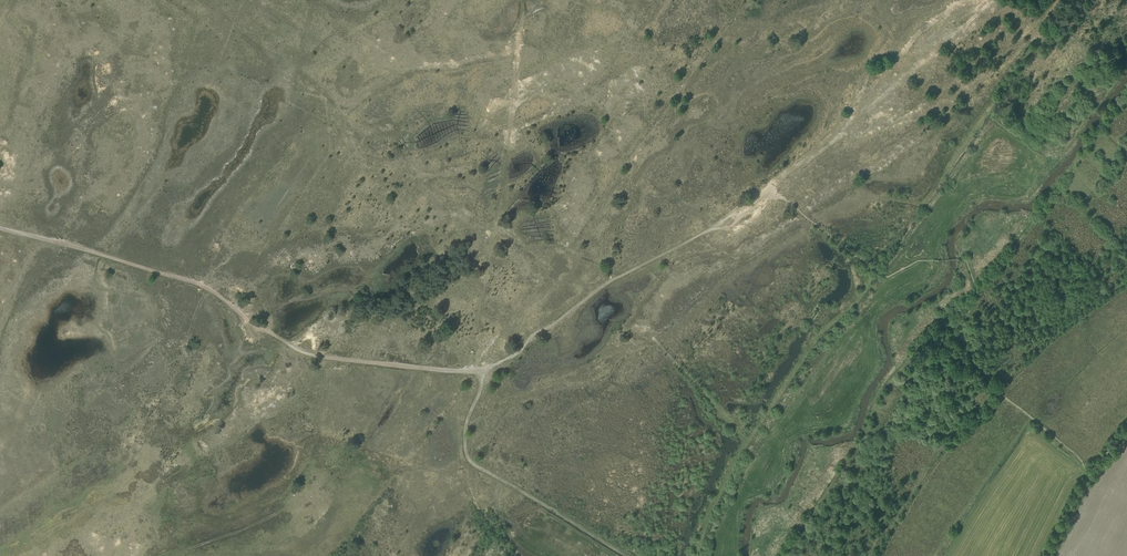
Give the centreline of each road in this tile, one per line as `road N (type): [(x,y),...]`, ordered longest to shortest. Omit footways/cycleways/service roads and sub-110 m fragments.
road 1 (track): [(481,370),(323,357),(264,330),(203,285),(0,228)]
road 2 (track): [(481,370),(513,357),(601,288),(708,231)]

